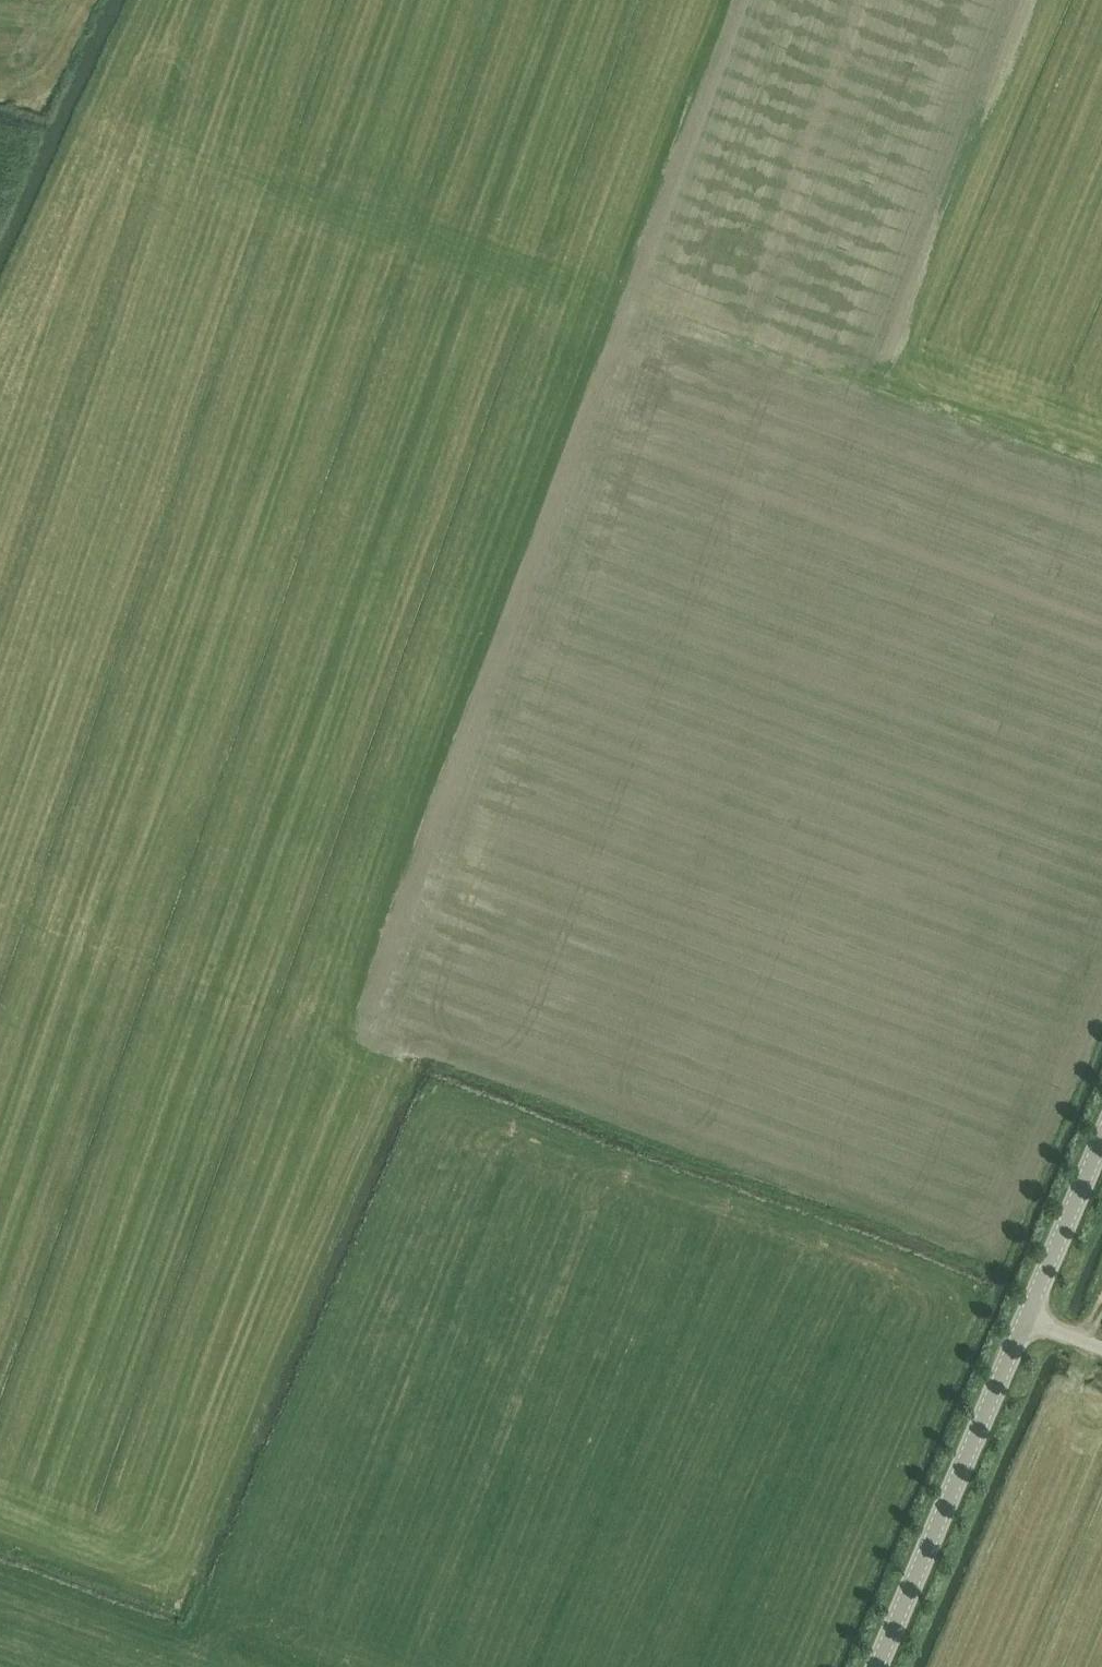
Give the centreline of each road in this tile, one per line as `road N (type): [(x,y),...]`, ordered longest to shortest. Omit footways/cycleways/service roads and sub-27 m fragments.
road 1 (tertiary): [(877,1666),(1027,1317)]
road 2 (tertiary): [(1027,1317),(1101,1141)]

